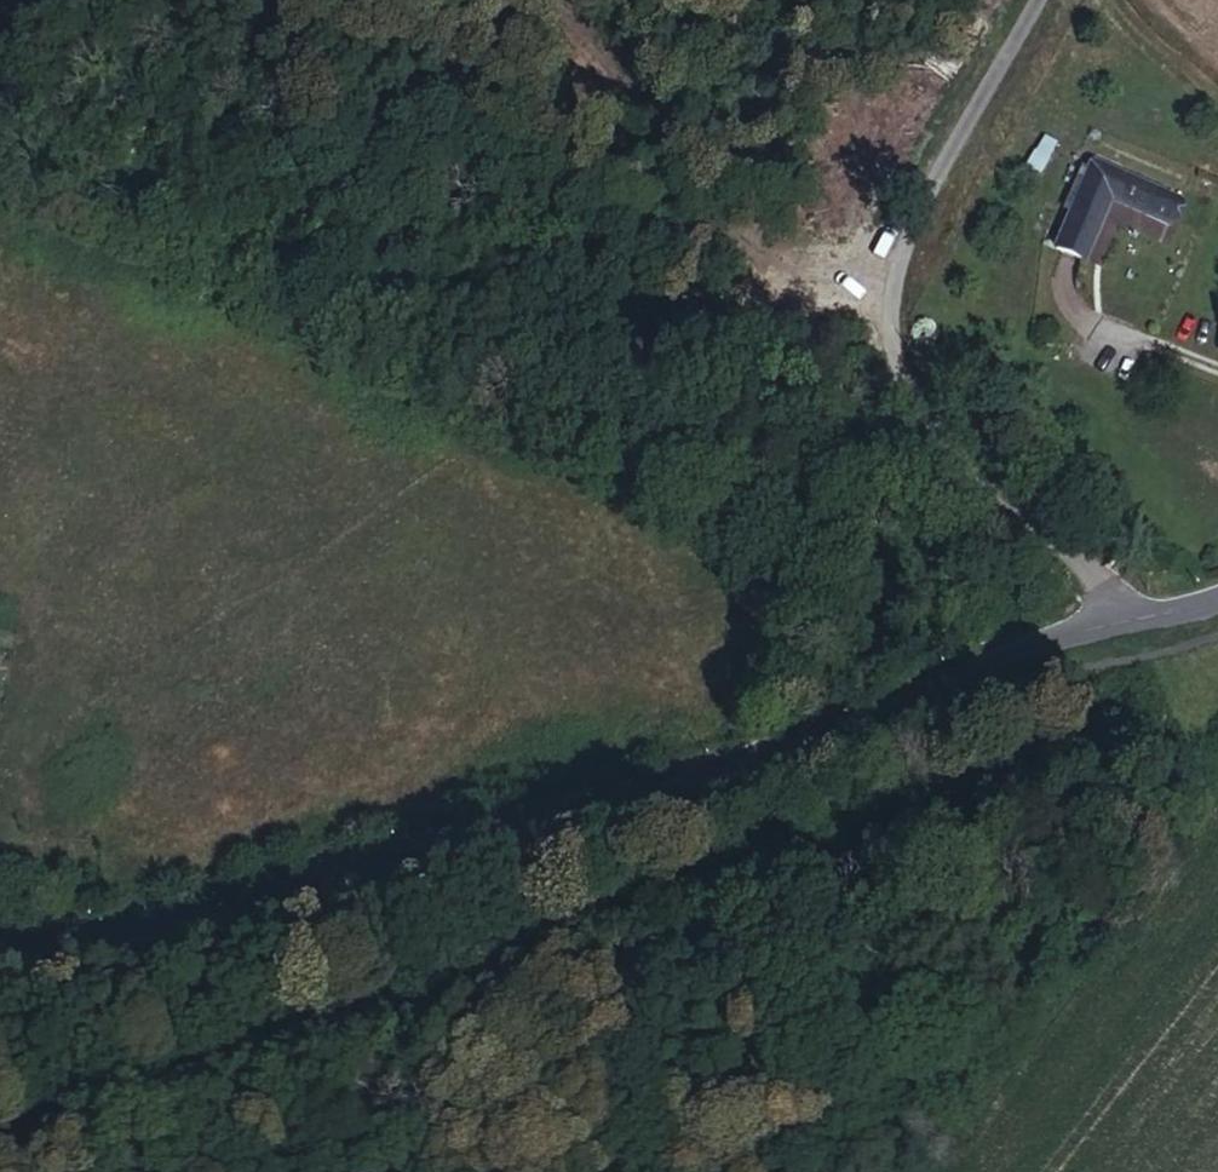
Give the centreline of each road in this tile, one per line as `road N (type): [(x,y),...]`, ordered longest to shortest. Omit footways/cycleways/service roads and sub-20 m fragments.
road 1 (unclassified): [(0,924),(114,936),(726,770),(1128,614)]
road 2 (unclassified): [(1128,614),(963,462),(906,392),(891,342),(897,274),(929,193),(1043,0)]

